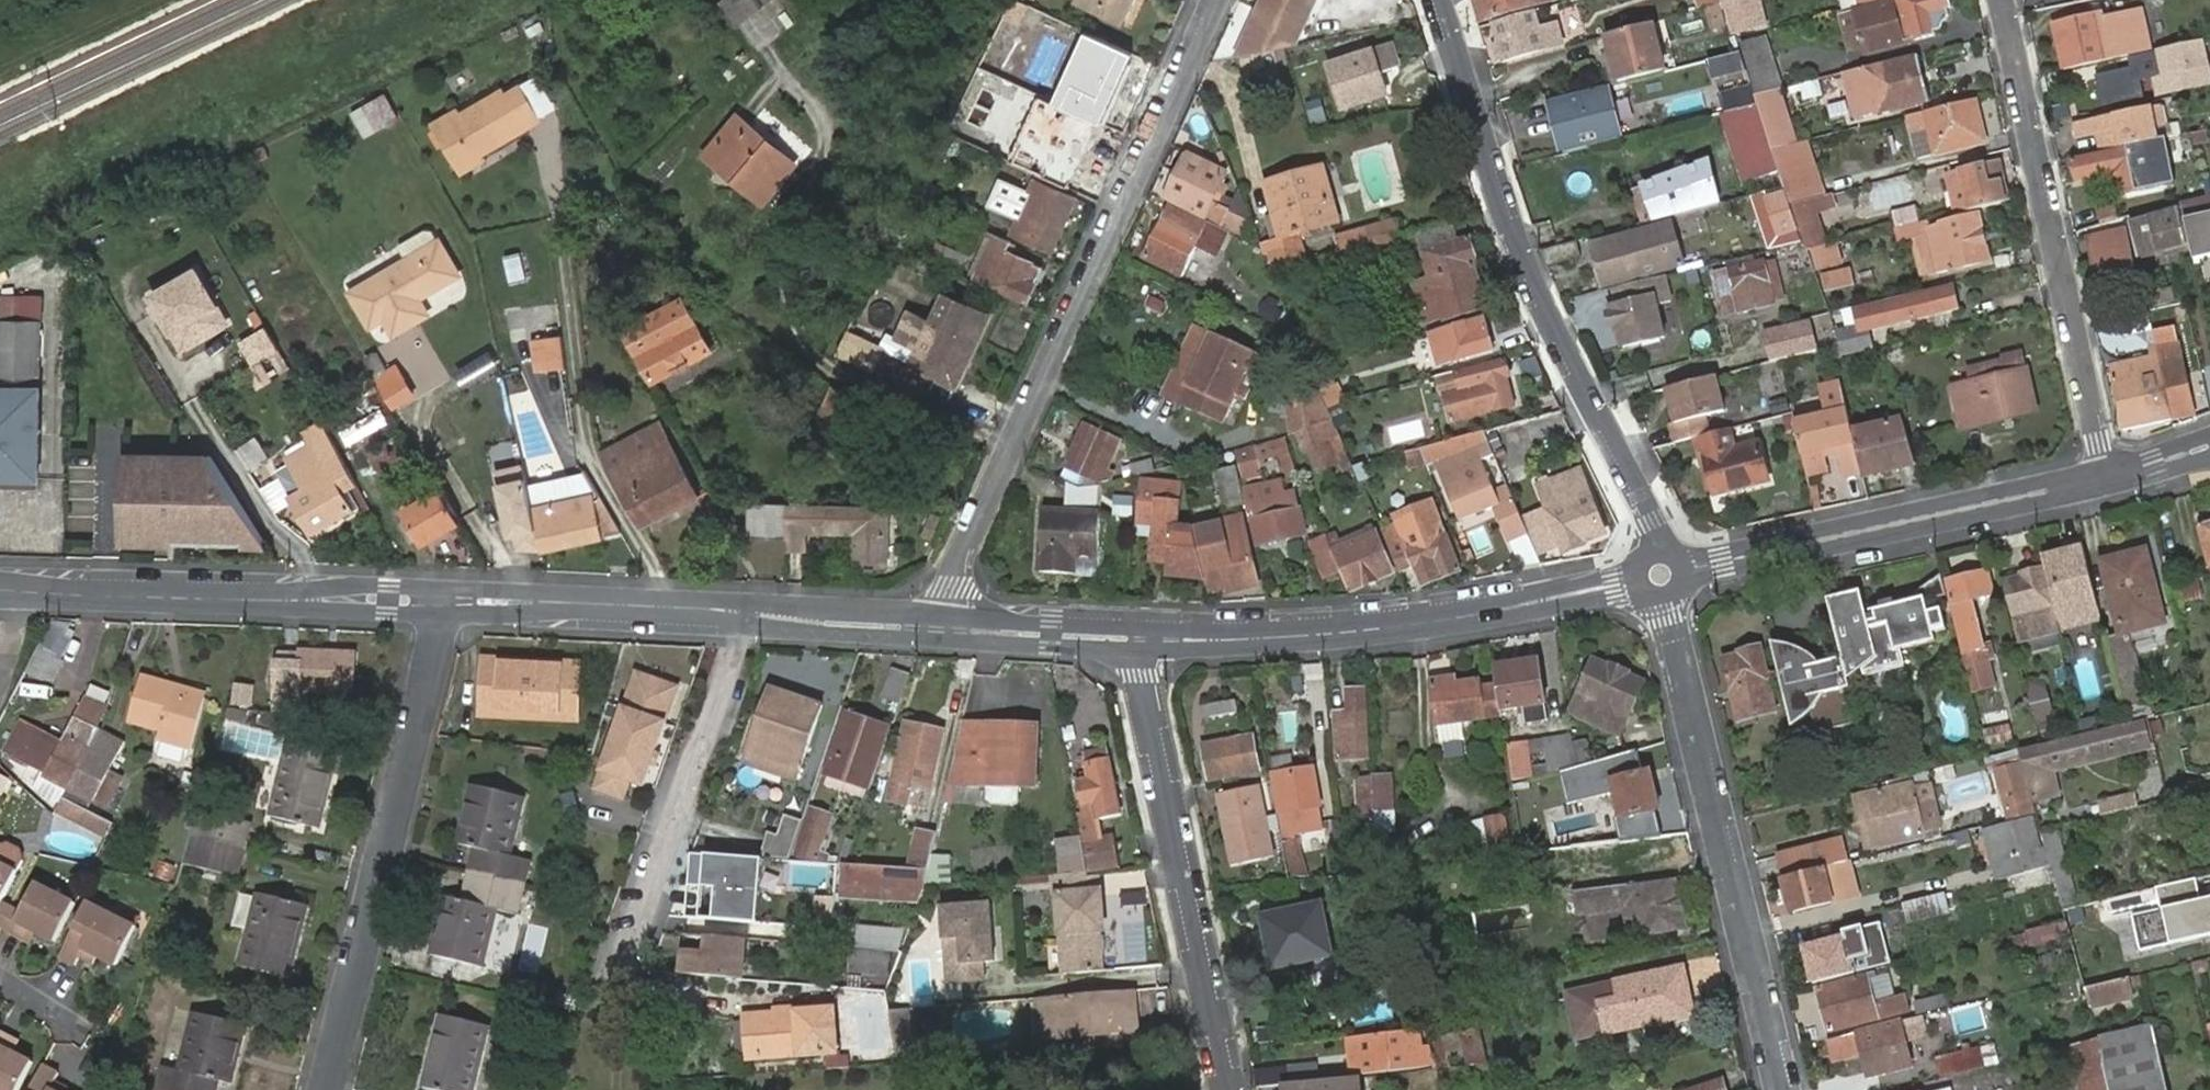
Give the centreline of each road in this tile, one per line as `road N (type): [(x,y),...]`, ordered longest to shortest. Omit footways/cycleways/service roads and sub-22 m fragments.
road 1 (residential): [(1216,0),(930,626)]
road 2 (residential): [(1659,575),(1648,522),(1525,269),(1439,0)]
road 3 (tertiary): [(1134,637),(1305,635),(1450,620),(1659,575)]
road 4 (residential): [(1784,1089),(1659,575)]
road 5 (residential): [(325,1089),(438,639),(441,600)]
road 6 (residential): [(2004,0),(2108,478)]
road 7 (residential): [(1134,637),(1226,1089)]
road 8 (tertiary): [(1659,575),(2108,478)]
road 9 (tertiary): [(19,592),(441,600)]
road 10 (residential): [(747,613),(619,965)]
road 11 (tertiary): [(441,600),(747,613)]
road 12 (tertiary): [(930,626),(1134,637)]
road 13 (tertiary): [(747,613),(930,626)]

